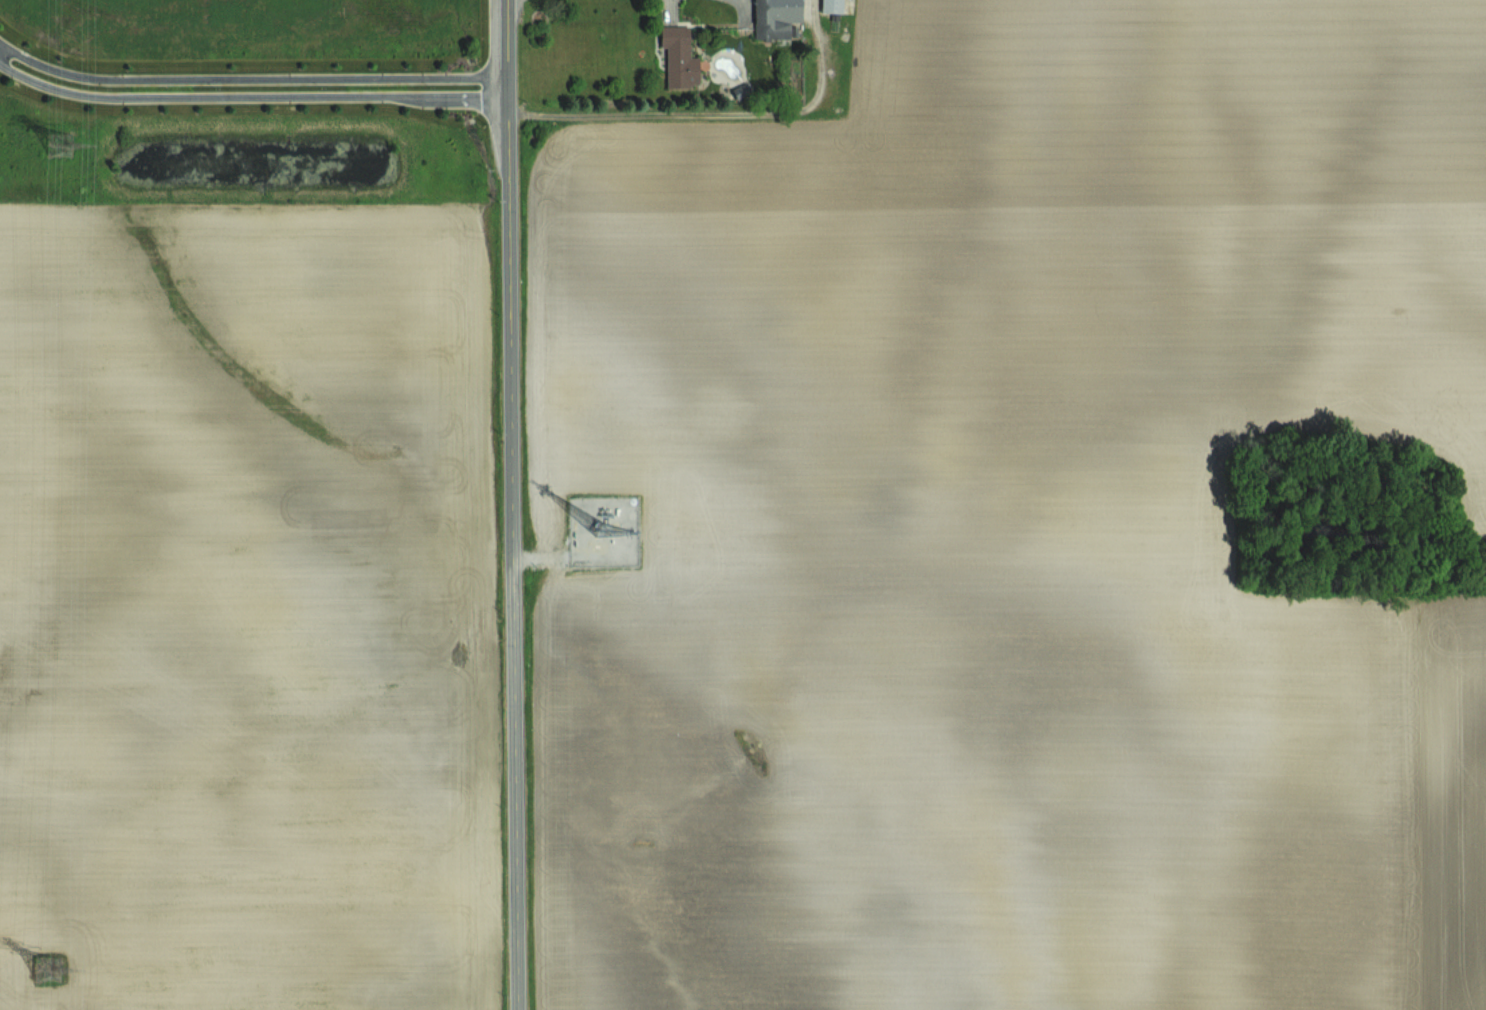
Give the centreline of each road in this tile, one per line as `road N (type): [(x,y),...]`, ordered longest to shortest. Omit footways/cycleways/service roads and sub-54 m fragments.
road 1 (tertiary): [(512,0),(519,1009)]

